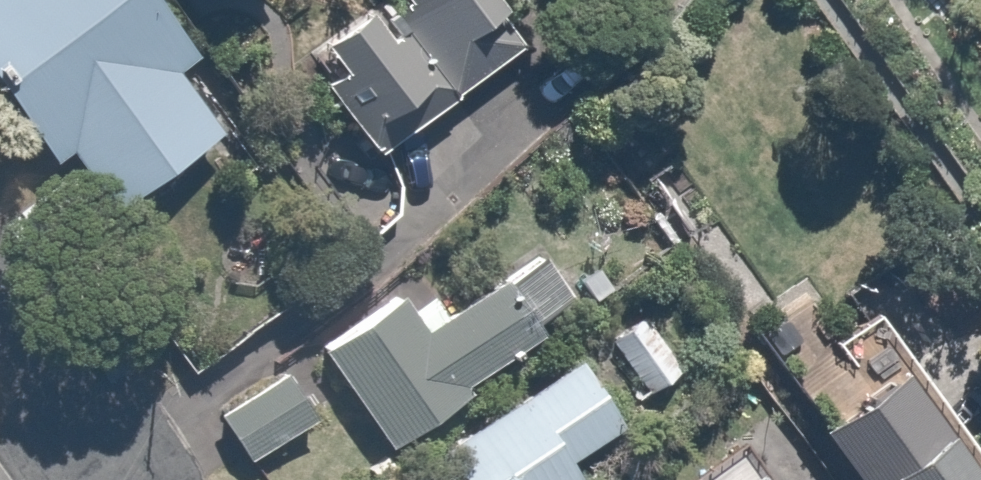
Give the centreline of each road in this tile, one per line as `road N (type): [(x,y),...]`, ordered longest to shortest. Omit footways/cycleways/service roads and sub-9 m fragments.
road 1 (residential): [(104,479),(0,343)]

